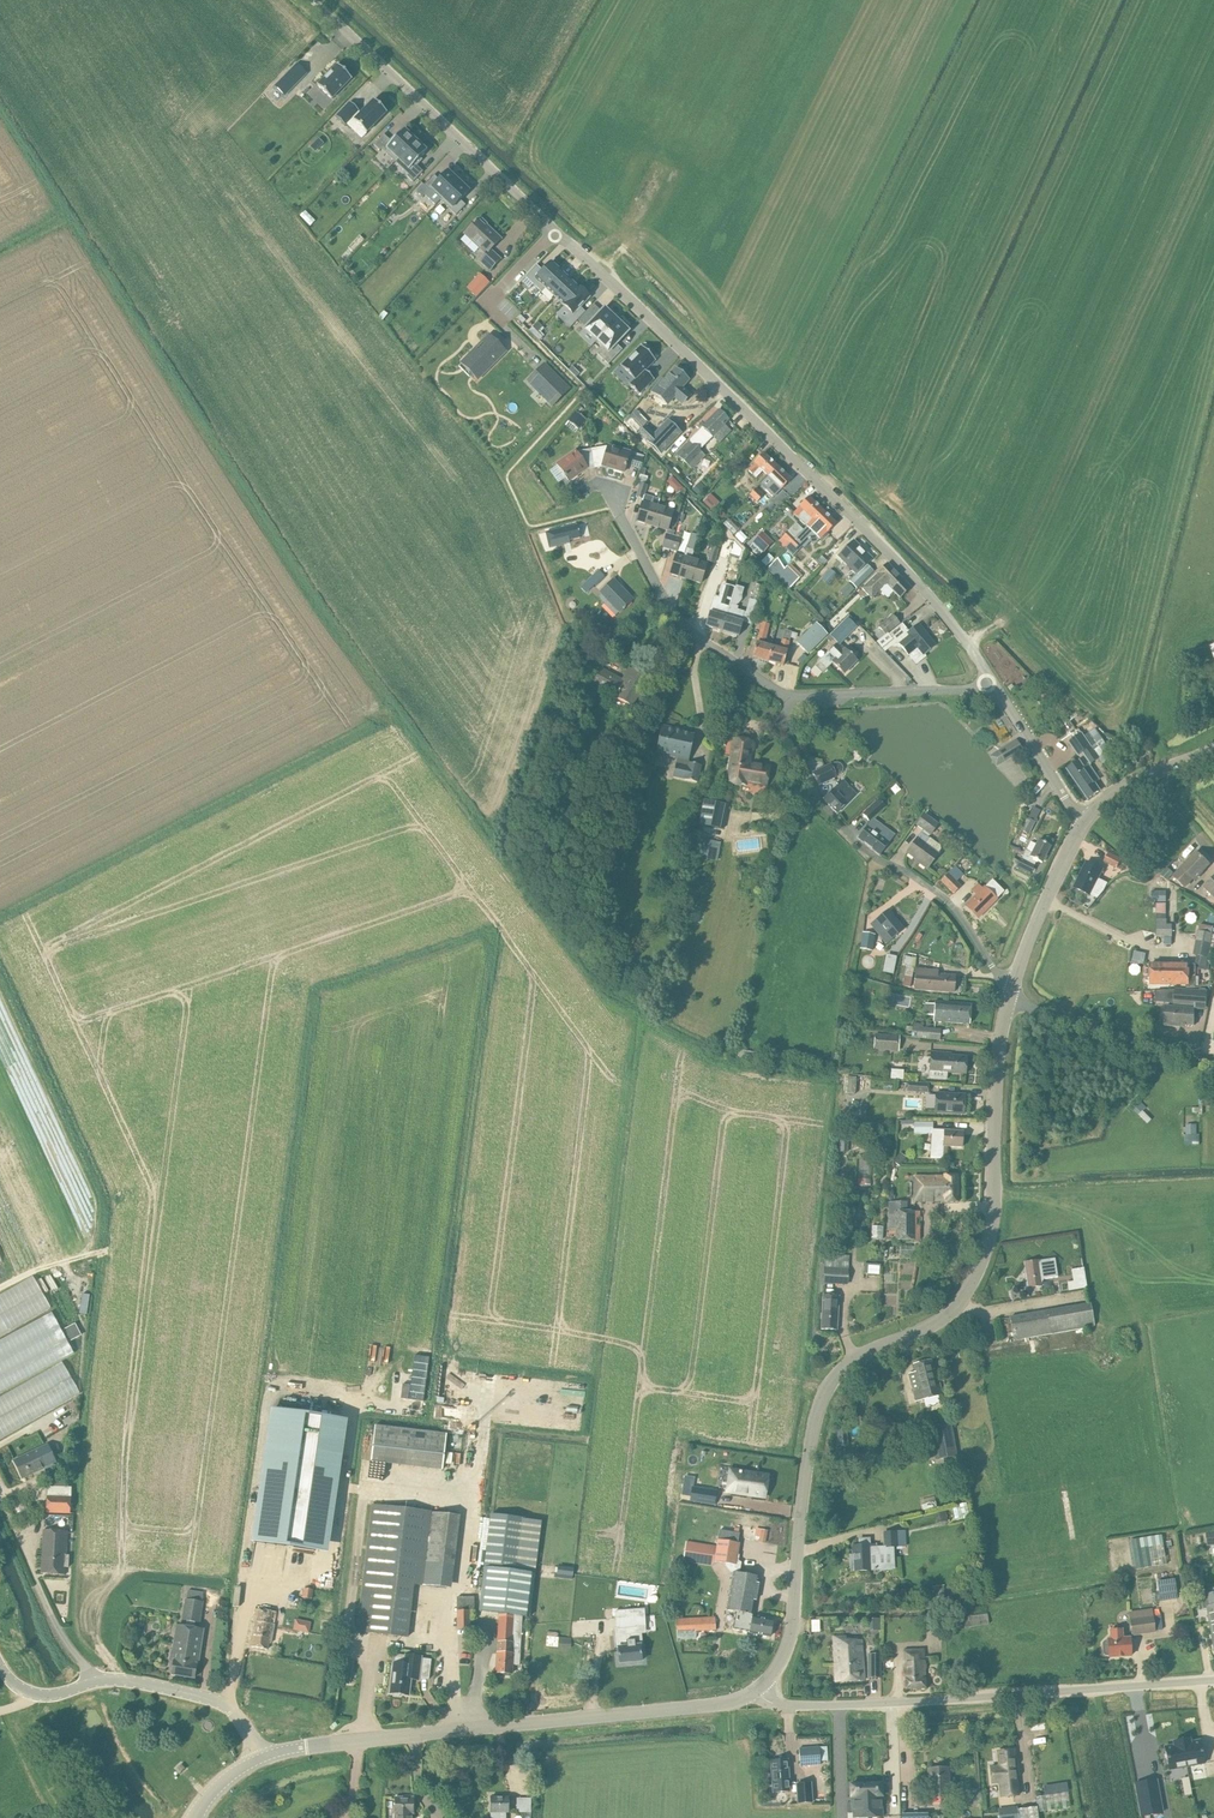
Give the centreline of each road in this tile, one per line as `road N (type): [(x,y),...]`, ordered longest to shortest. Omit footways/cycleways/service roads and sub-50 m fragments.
road 1 (tertiary): [(756,1691),(777,1670),(790,1638),(812,1433),(823,1394),(854,1359),(947,1315),(987,1250),(1010,994)]
road 2 (unclassified): [(996,687),(949,617),(874,537),(557,231)]
road 3 (tertiary): [(263,1758),(303,1747),(720,1704),(756,1691)]
road 4 (unclassified): [(756,1691),(777,1703),(832,1705),(1213,1680)]
road 5 (residential): [(1010,994),(954,907),(860,844),(825,806),(789,733),(786,696)]
road 6 (unclassified): [(557,231),(313,0)]
road 7 (residential): [(786,696),(687,627),(619,515),(611,485),(584,488)]
road 8 (unclassified): [(263,1758),(233,1710),(216,1701),(118,1679),(35,1694),(16,1686),(0,1664)]
road 9 (unclassified): [(1213,1059),(1064,1020),(1010,994)]
road 10 (residential): [(996,687),(786,696)]
road 11 (tertiary): [(1010,994),(1081,826)]
road 12 (unclassified): [(1081,826),(996,687)]
road 13 (tertiary): [(1081,826),(1136,781),(1213,749)]
road 14 (residential): [(504,324),(484,305),(557,231)]

